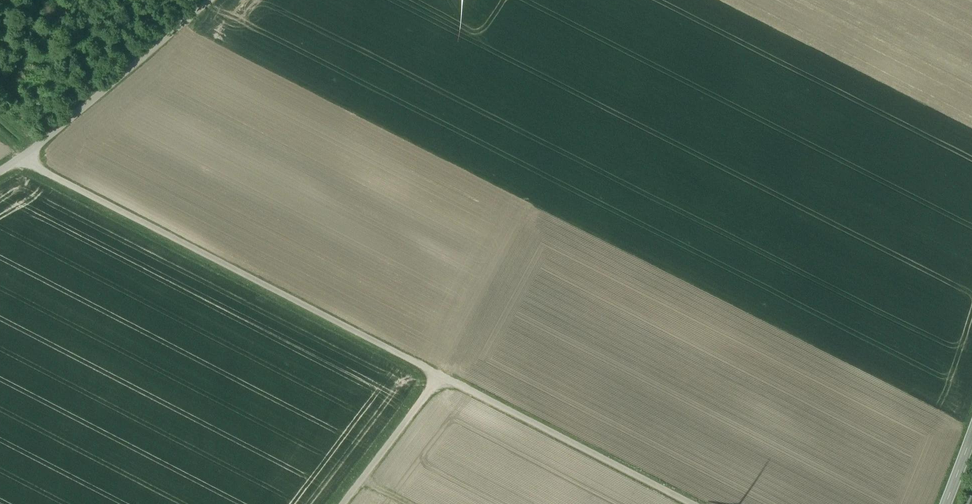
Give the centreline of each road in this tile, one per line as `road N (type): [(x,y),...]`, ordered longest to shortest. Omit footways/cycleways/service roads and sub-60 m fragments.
road 1 (unclassified): [(440,369),(27,150)]
road 2 (unclassified): [(698,503),(440,369)]
road 3 (unclassified): [(27,150),(215,0)]
road 4 (unclassified): [(440,369),(339,503)]

